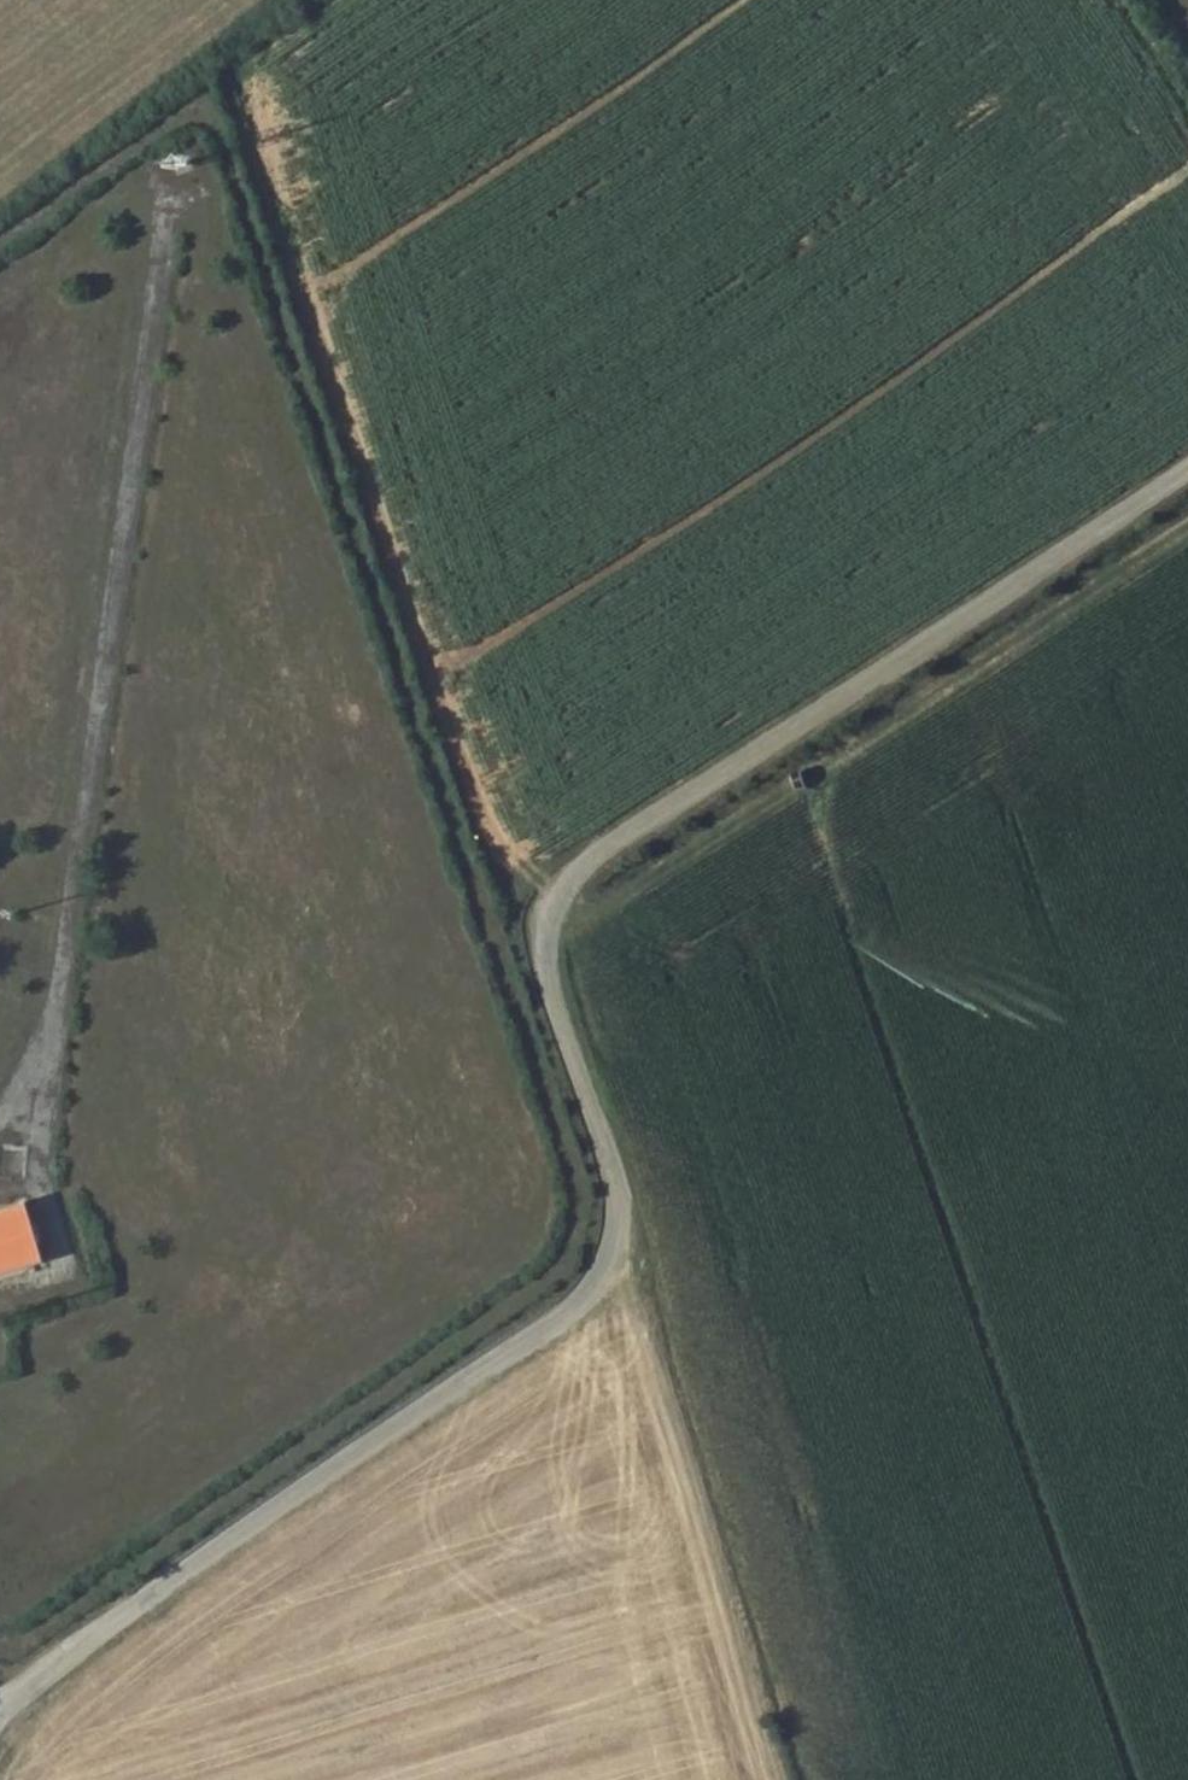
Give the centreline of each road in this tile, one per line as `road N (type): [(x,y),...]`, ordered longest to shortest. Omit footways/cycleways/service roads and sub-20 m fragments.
road 1 (unclassified): [(0,1702),(592,1295),(619,1194),(538,950),(574,872),(1187,466)]

